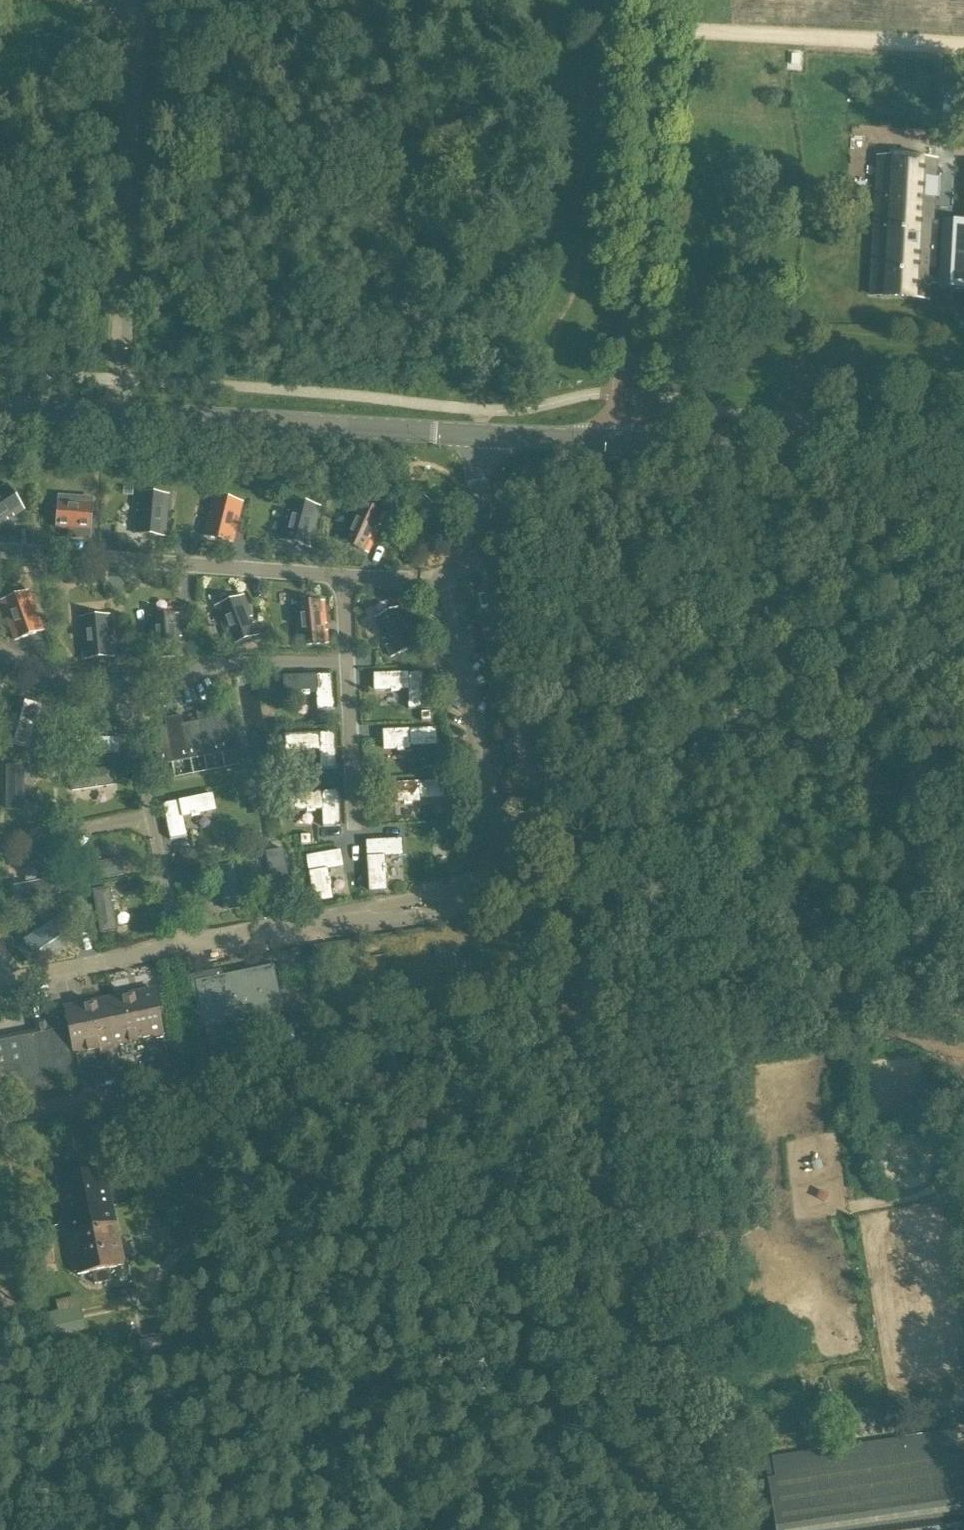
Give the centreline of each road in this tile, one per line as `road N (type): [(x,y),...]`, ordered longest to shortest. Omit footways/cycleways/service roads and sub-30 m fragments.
road 1 (residential): [(0,1118),(581,1003)]
road 2 (unclassified): [(581,1003),(485,538),(476,484),(480,433)]
road 3 (track): [(692,1529),(584,1027)]
road 4 (primary): [(480,433),(0,408)]
road 5 (unclassified): [(628,441),(657,0)]
road 6 (residential): [(581,1003),(963,960)]
road 7 (primary): [(963,459),(628,441)]
road 8 (primary): [(628,441),(480,433)]

